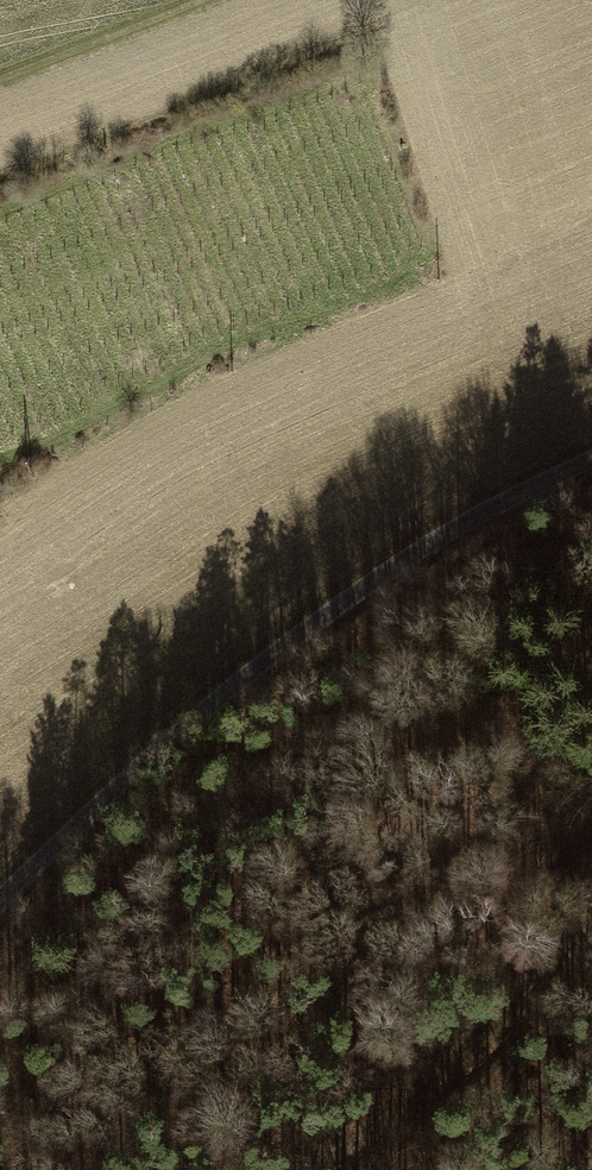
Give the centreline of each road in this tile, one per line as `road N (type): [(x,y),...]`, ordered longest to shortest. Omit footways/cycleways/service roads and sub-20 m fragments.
road 1 (residential): [(591,447),(479,509),(250,665),(0,899)]
road 2 (track): [(308,1169),(469,1058),(591,932)]
road 3 (track): [(0,71),(182,0)]

